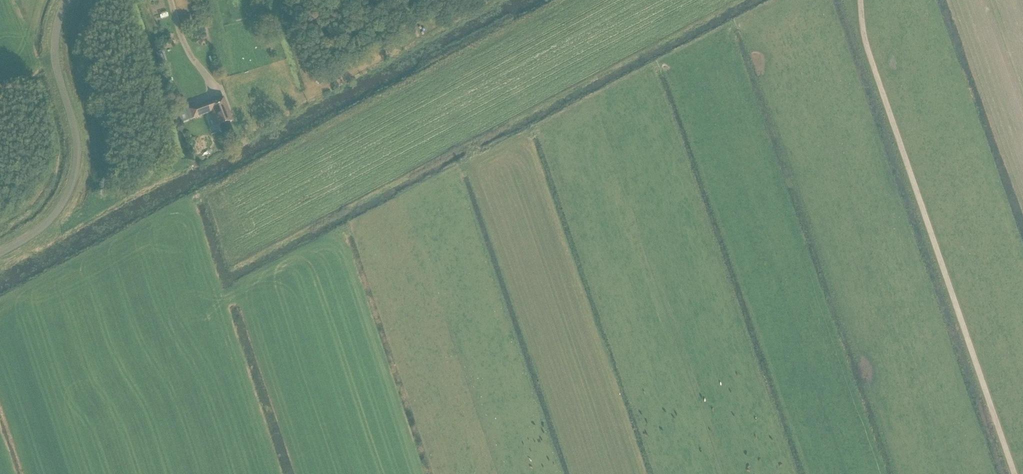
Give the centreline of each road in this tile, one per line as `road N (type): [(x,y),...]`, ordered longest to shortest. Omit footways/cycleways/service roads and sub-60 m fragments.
road 1 (unclassified): [(0,252),(46,224),(73,181),(78,140),(56,46),(67,0)]

